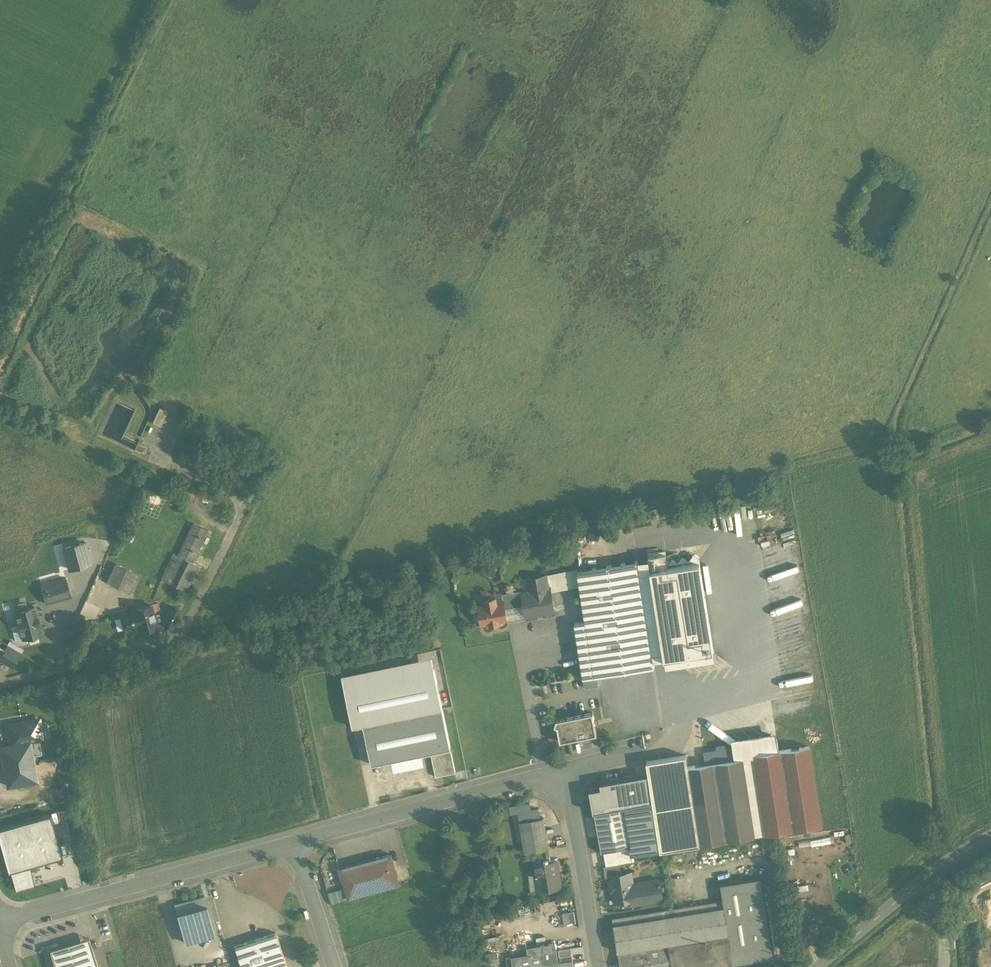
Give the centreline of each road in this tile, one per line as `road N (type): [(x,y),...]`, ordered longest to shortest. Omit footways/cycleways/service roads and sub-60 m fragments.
road 1 (unclassified): [(0,921),(294,842)]
road 2 (unclassified): [(294,842),(561,771)]
road 3 (tertiary): [(817,966),(933,870),(990,835)]
road 4 (unclassified): [(561,771),(597,966)]
road 5 (residential): [(0,684),(188,629)]
road 6 (unclassified): [(294,842),(334,966)]

